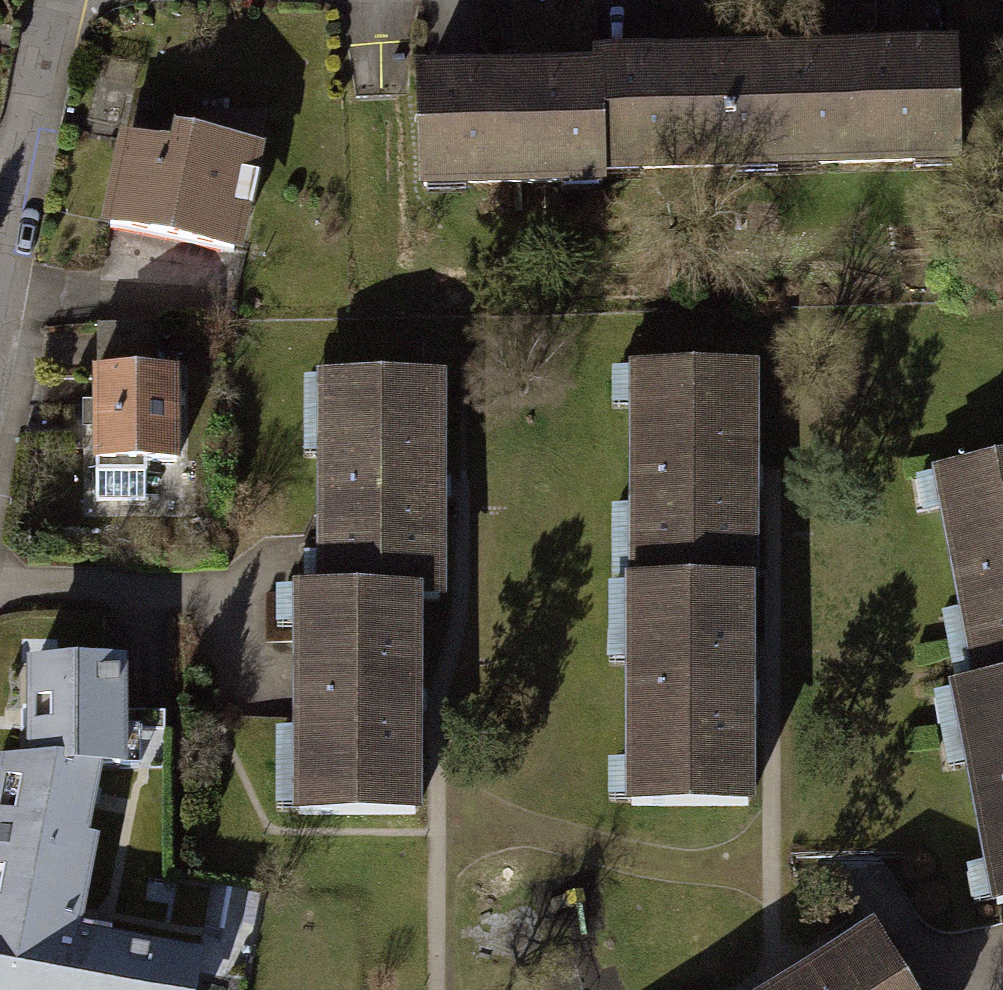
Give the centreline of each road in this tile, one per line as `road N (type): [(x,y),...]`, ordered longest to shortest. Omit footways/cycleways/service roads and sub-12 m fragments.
road 1 (residential): [(0,270),(57,0)]

